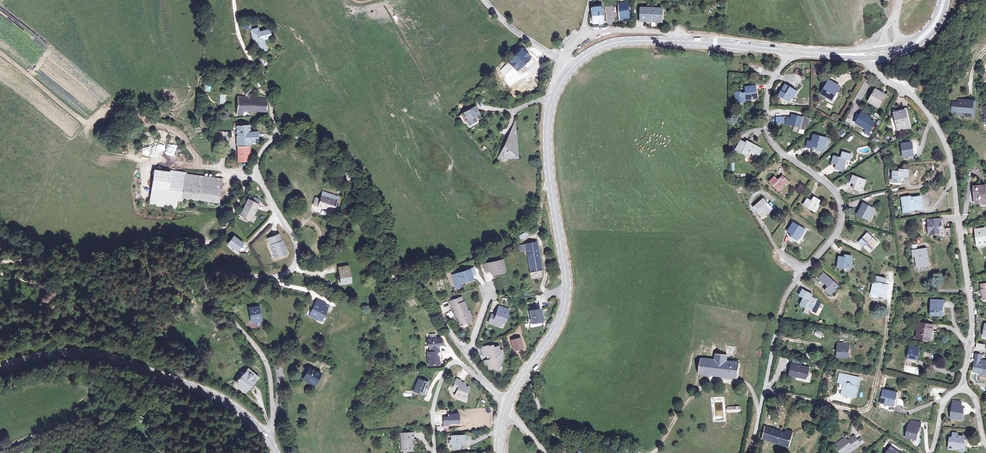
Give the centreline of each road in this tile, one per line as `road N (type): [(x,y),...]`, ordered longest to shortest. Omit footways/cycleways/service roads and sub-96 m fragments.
road 1 (residential): [(263,434),(273,413),(268,366),(205,272),(276,276),(296,263),(294,239),(255,174),(261,152),(278,135)]
road 2 (residential): [(962,387),(970,300),(948,151),(920,104),(875,71),(871,55)]
road 3 (residential): [(780,314),(842,217),(834,191),(768,135),(767,103),(786,50)]
road 4 (secondary): [(528,368),(566,298),(548,140),(553,98),(571,70)]
road 5 (residential): [(278,135),(309,142),(337,164),(466,355)]
road 6 (secondary): [(263,434),(217,397),(107,356),(58,354),(0,367)]
road 7 (residential): [(892,305),(865,409),(765,388)]
road 8 (unclassified): [(0,449),(91,421),(133,432),(161,452)]
road 9 (unclassified): [(528,368),(552,431),(642,452)]
road 10 (residential): [(435,452),(434,402),(450,364),(486,383)]

